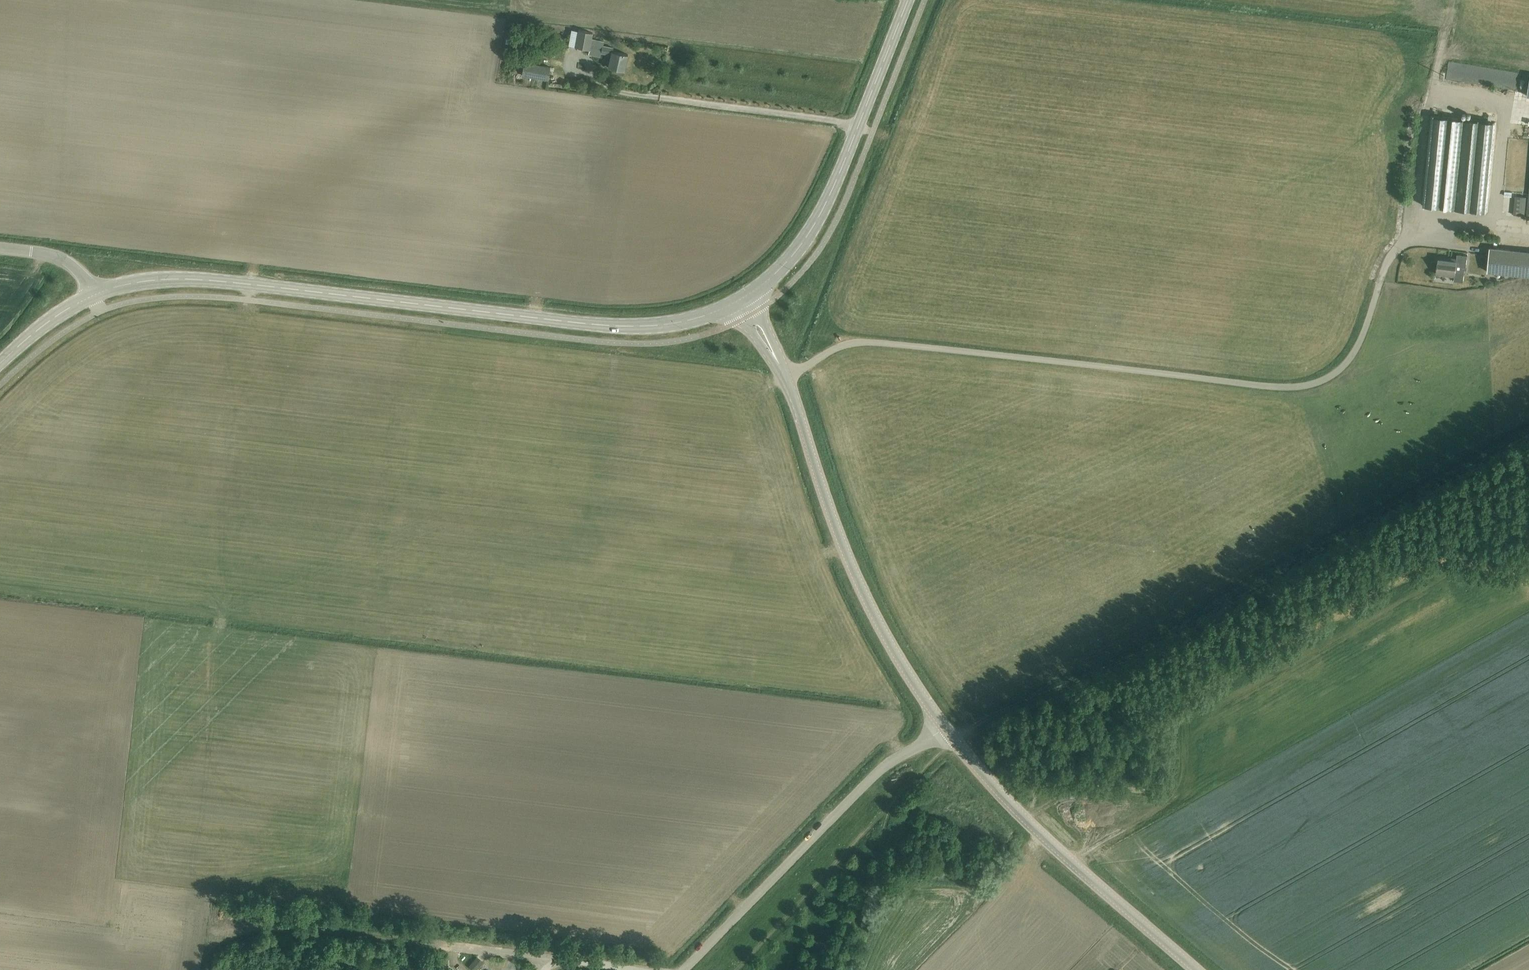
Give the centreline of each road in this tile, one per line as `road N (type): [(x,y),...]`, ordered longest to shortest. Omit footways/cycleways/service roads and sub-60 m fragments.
road 1 (unclassified): [(786,379),(845,345),(870,343),(1310,387),(1352,363),(1385,274)]
road 2 (tertiary): [(94,295),(172,279),(254,284),(638,327),(711,315),(740,301)]
road 3 (track): [(1143,659),(1200,617),(1528,431)]
road 4 (tertiary): [(949,734),(868,608),(786,379)]
road 5 (unclassified): [(681,969),(885,764),(949,734)]
road 6 (tertiary): [(740,301),(811,229),(908,0)]
road 7 (tertiary): [(1195,969),(1025,817),(949,734)]
road 8 (track): [(430,945),(349,934),(194,930)]
road 9 (track): [(949,734),(1143,659)]
road 10 (unclassified): [(550,962),(430,945)]

